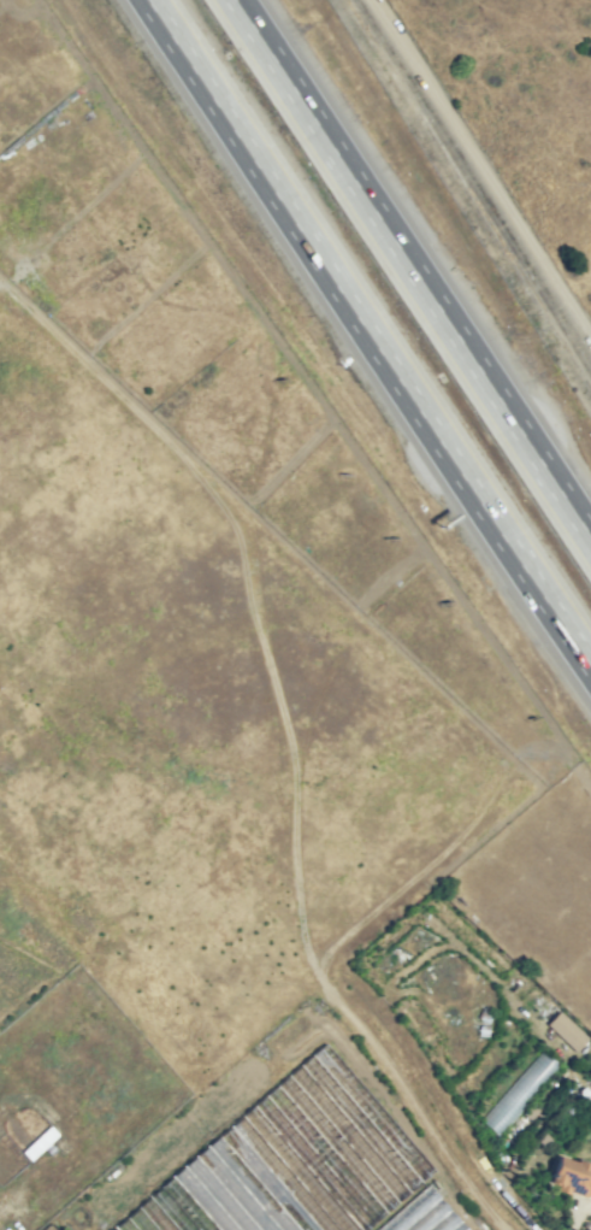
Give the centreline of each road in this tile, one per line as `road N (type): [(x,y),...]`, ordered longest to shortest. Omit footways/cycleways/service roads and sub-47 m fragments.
road 1 (motorway): [(147,0),(590,668)]
road 2 (motorway): [(590,537),(234,0)]
road 3 (residential): [(364,0),(590,348)]

